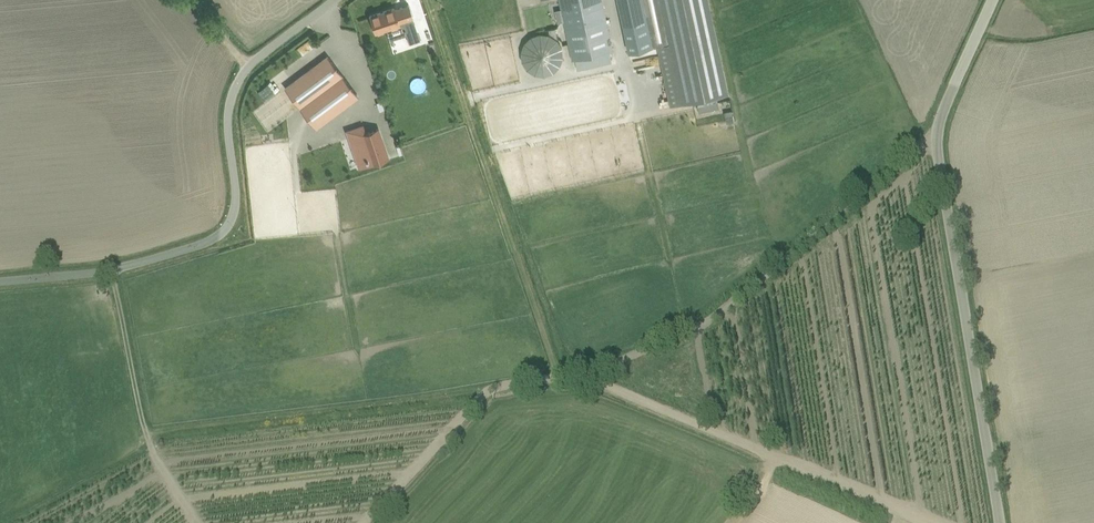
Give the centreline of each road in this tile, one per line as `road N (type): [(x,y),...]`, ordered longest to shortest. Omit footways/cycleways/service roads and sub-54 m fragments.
road 1 (unclassified): [(999,522),(939,132),(993,0)]
road 2 (unclassified): [(0,284),(133,265),(226,231),(234,214),(229,98),(237,73),(322,0)]
road 3 (track): [(927,522),(586,374),(559,373)]
road 4 (track): [(559,373),(425,0)]
road 5 (track): [(559,373),(476,394),(358,522)]

